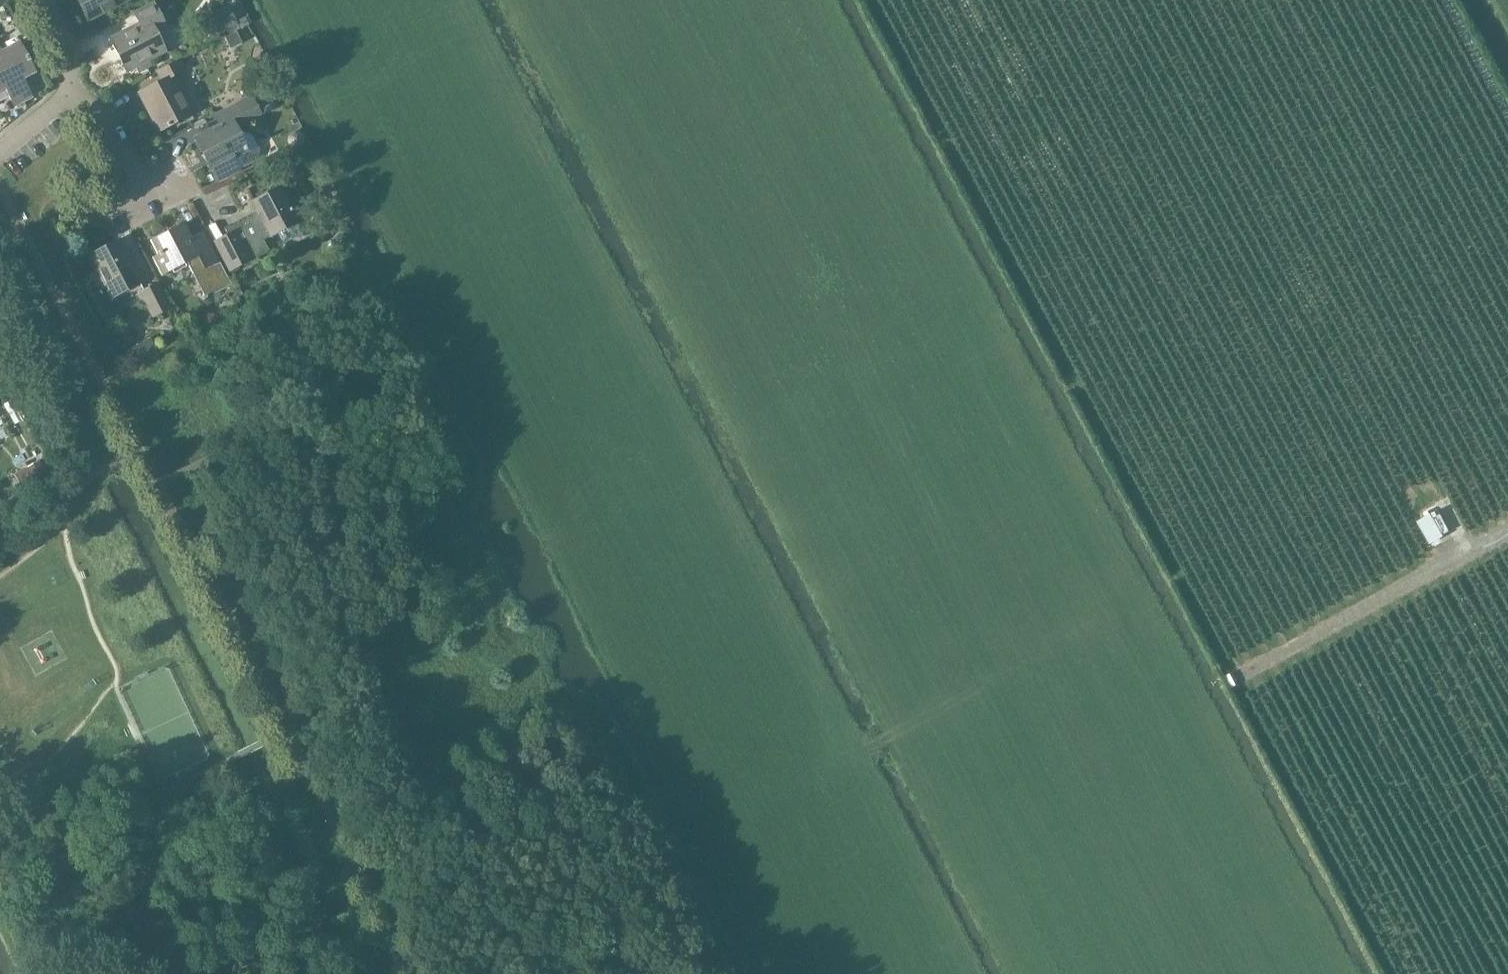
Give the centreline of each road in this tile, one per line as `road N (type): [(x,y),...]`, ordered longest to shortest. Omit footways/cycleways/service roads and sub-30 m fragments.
road 1 (residential): [(135,196),(138,176),(110,123),(69,93)]

